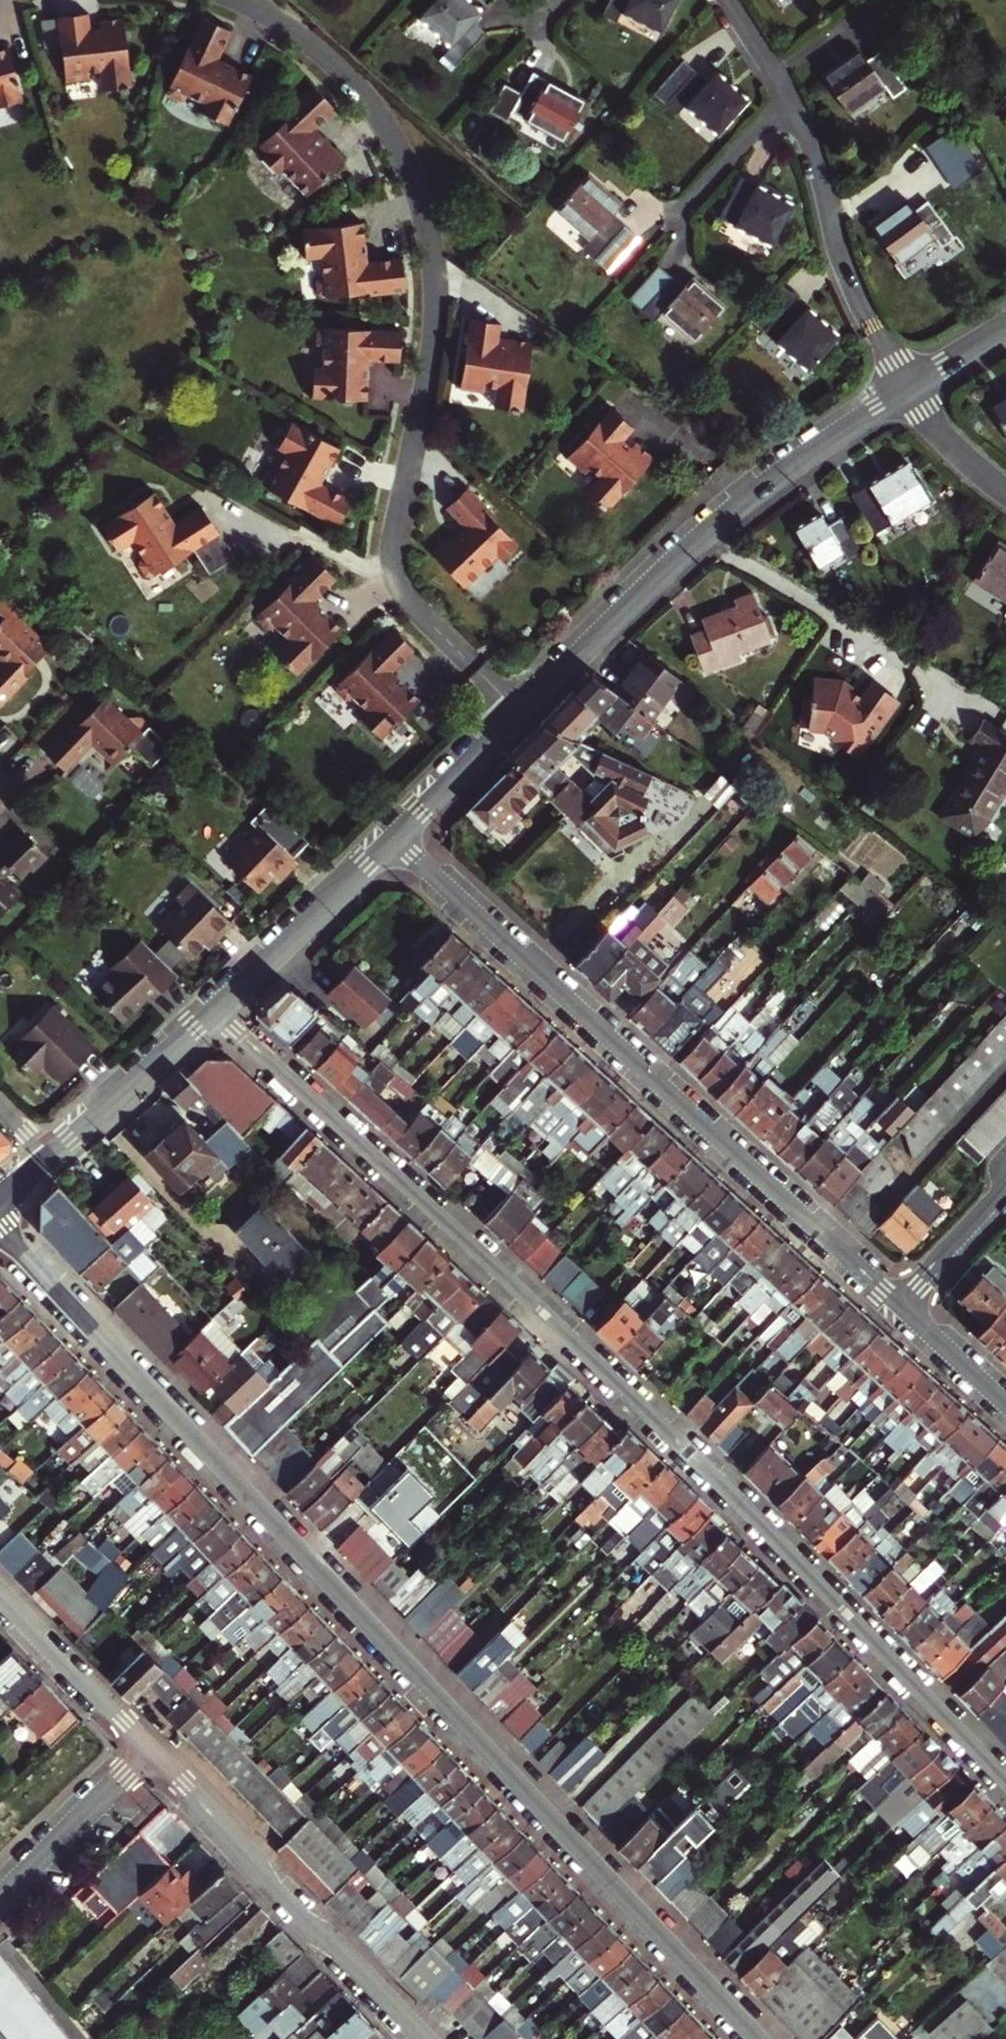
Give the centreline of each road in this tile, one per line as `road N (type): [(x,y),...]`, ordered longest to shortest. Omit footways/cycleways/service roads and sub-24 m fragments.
road 1 (residential): [(759,2038),(0,1233)]
road 2 (residential): [(215,1010),(674,1438),(1005,1783)]
road 3 (residential): [(241,0),(341,70),(372,104),(410,172),(436,264),(437,303),(393,572),(410,602),(522,712)]
road 4 (residential): [(901,1304),(397,840)]
road 5 (tertiary): [(522,712),(742,504),(909,387)]
road 6 (residential): [(147,1752),(421,2038)]
road 7 (residential): [(790,97),(812,140),(856,289),(909,387)]
road 8 (tertiary): [(215,1010),(397,840)]
road 9 (tertiary): [(52,1156),(215,1010)]
road 10 (residential): [(0,1597),(147,1752)]
road 11 (residential): [(0,1899),(147,1752)]
road 12 (tertiary): [(397,840),(522,712)]
road 13 (residential): [(677,218),(790,97)]
road 14 (residential): [(901,1304),(1005,1190)]
road 15 (residential): [(1005,493),(951,448),(909,387)]
road 16 (residential): [(1005,1401),(901,1304)]

